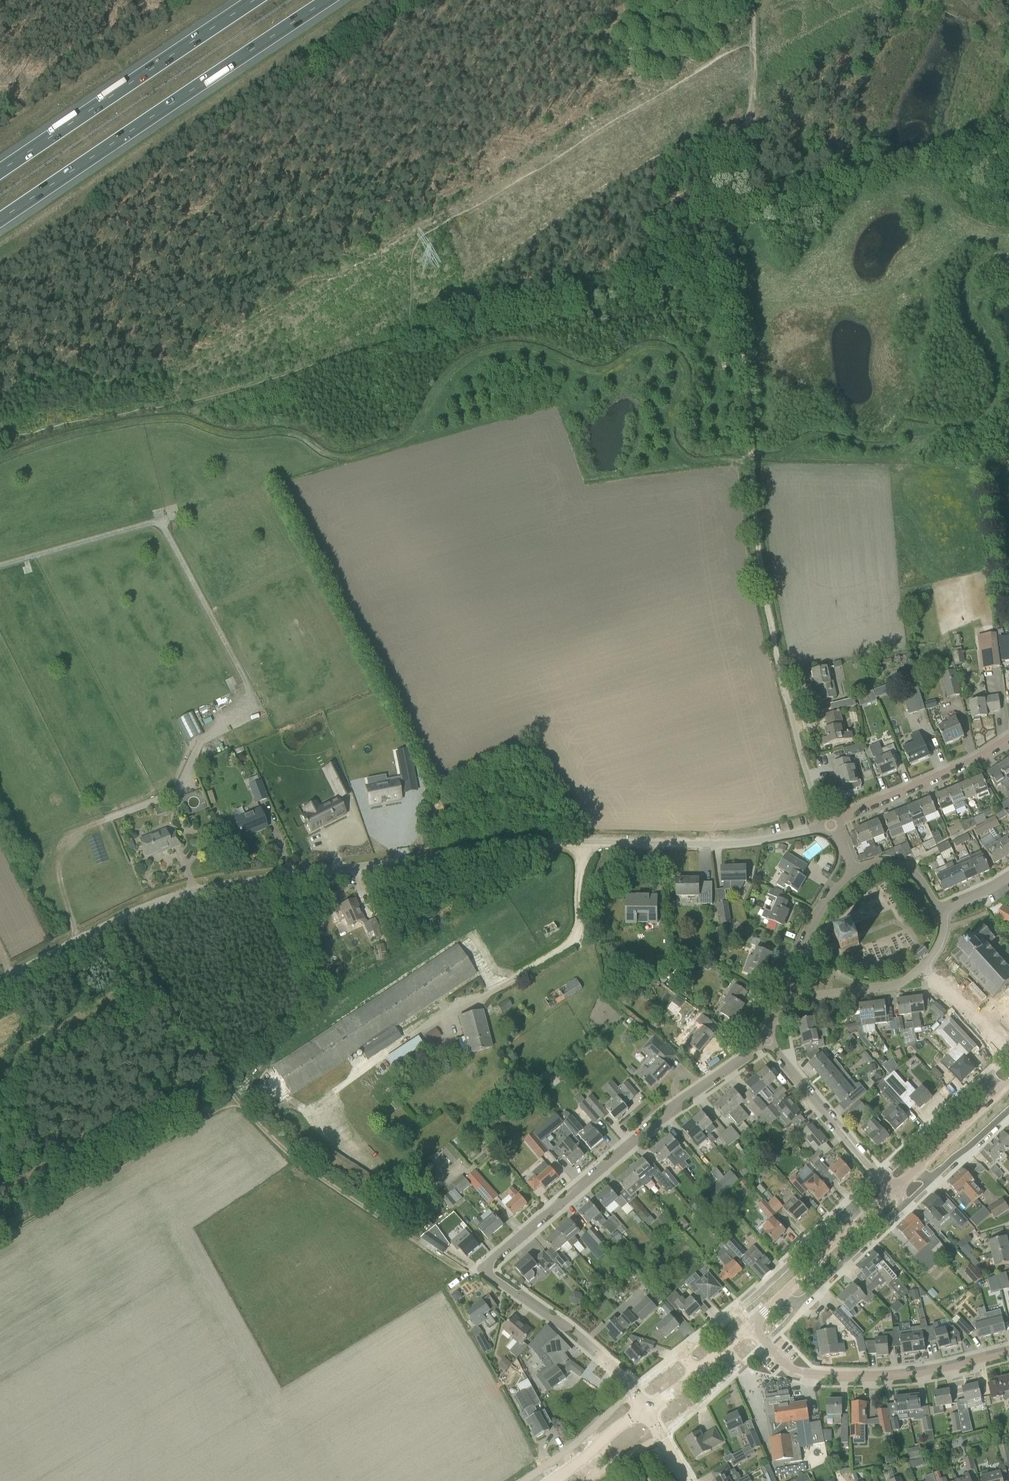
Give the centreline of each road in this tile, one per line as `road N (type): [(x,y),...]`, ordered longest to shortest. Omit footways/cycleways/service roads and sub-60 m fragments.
road 1 (track): [(739,292),(576,290),(0,449)]
road 2 (track): [(1008,152),(921,156),(732,210),(752,512),(780,665)]
road 3 (unclassified): [(0,989),(151,910),(214,888),(580,843)]
road 4 (track): [(119,925),(230,1097),(257,1123),(463,1274),(487,1269)]
road 5 (motorway): [(0,222),(330,0)]
road 6 (residential): [(487,1269),(659,1118),(770,1039)]
road 7 (motorway): [(259,0),(0,173)]
road 8 (residential): [(750,1325),(788,1368),(810,1375),(922,1373),(1008,1351)]
road 9 (track): [(0,1237),(230,1097)]
road 10 (residential): [(865,1219),(845,1212),(684,1354),(697,1371)]
road 11 (unclassified): [(580,843),(748,843),(829,823)]
road 12 (residential): [(487,1269),(608,1361),(646,1410)]
road 13 (unclassified): [(486,994),(577,940),(580,843)]
road 14 (residential): [(829,823),(1008,738)]
road 15 (residential): [(780,1299),(799,1303),(903,1205),(895,1190)]
road 16 (residential): [(881,1175),(770,1039)]
road 17 (unclassified): [(780,665),(829,823)]
road 18 (residential): [(1001,1089),(986,1078),(881,1175)]
road 19 (residential): [(783,1002),(817,919),(854,870)]
road 20 (residential): [(783,1002),(897,985),(924,966)]
road 21 (residential): [(916,1170),(932,1178),(1008,1110)]

